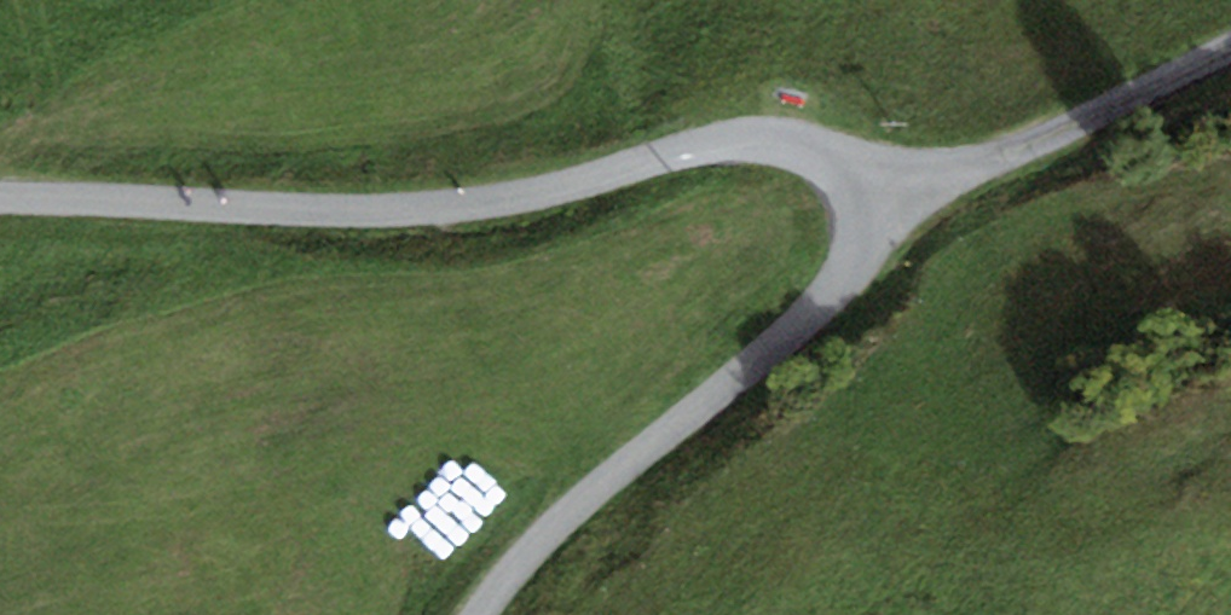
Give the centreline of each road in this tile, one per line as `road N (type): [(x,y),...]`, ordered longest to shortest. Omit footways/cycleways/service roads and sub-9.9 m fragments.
road 1 (unclassified): [(873,180),(804,141),(714,138),(514,196),(381,207),(0,196)]
road 2 (unclassified): [(478,614),(604,481),(824,301),(881,220),(873,180)]
road 3 (unclassified): [(873,180),(991,160),(1230,51)]

